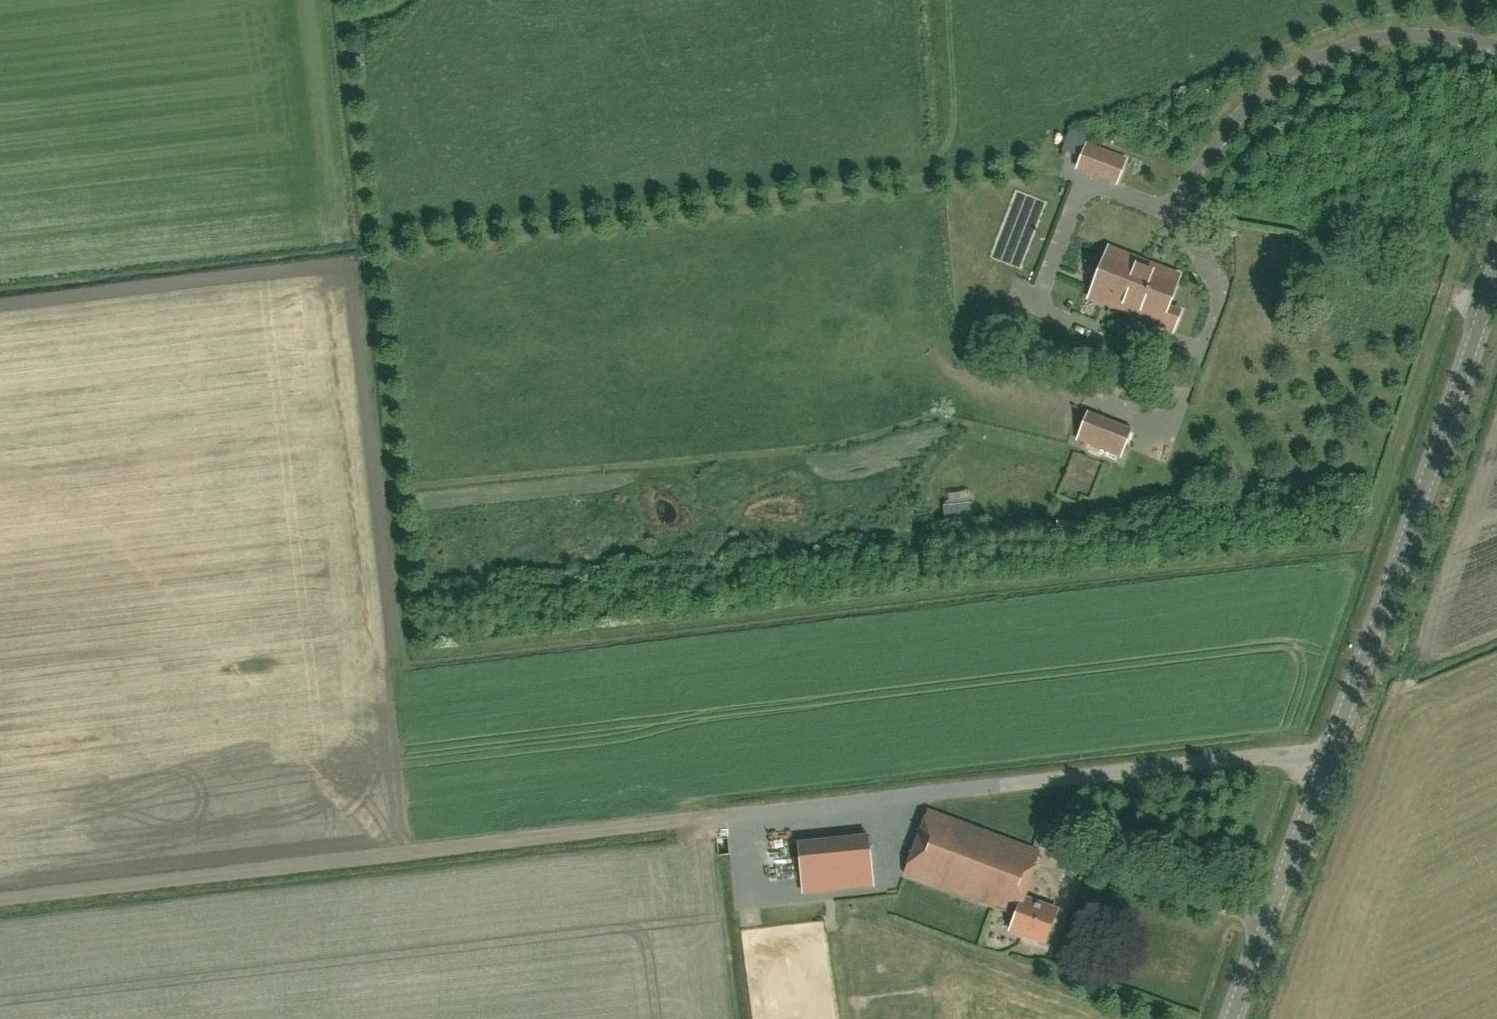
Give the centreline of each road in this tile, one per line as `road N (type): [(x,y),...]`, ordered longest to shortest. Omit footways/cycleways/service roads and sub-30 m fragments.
road 1 (tertiary): [(1225,1018),(1496,271)]

